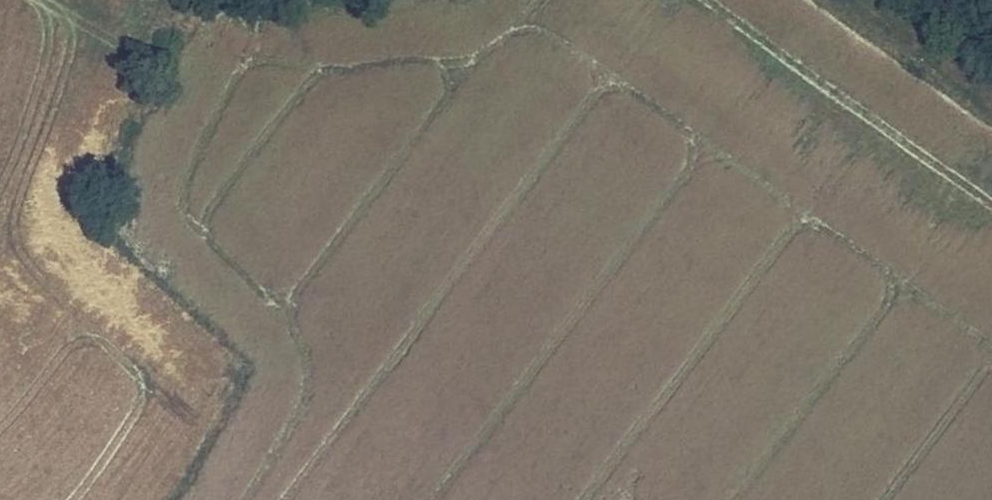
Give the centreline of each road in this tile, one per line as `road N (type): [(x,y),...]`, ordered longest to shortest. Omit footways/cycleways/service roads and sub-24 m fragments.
road 1 (track): [(991,83),(874,0)]

